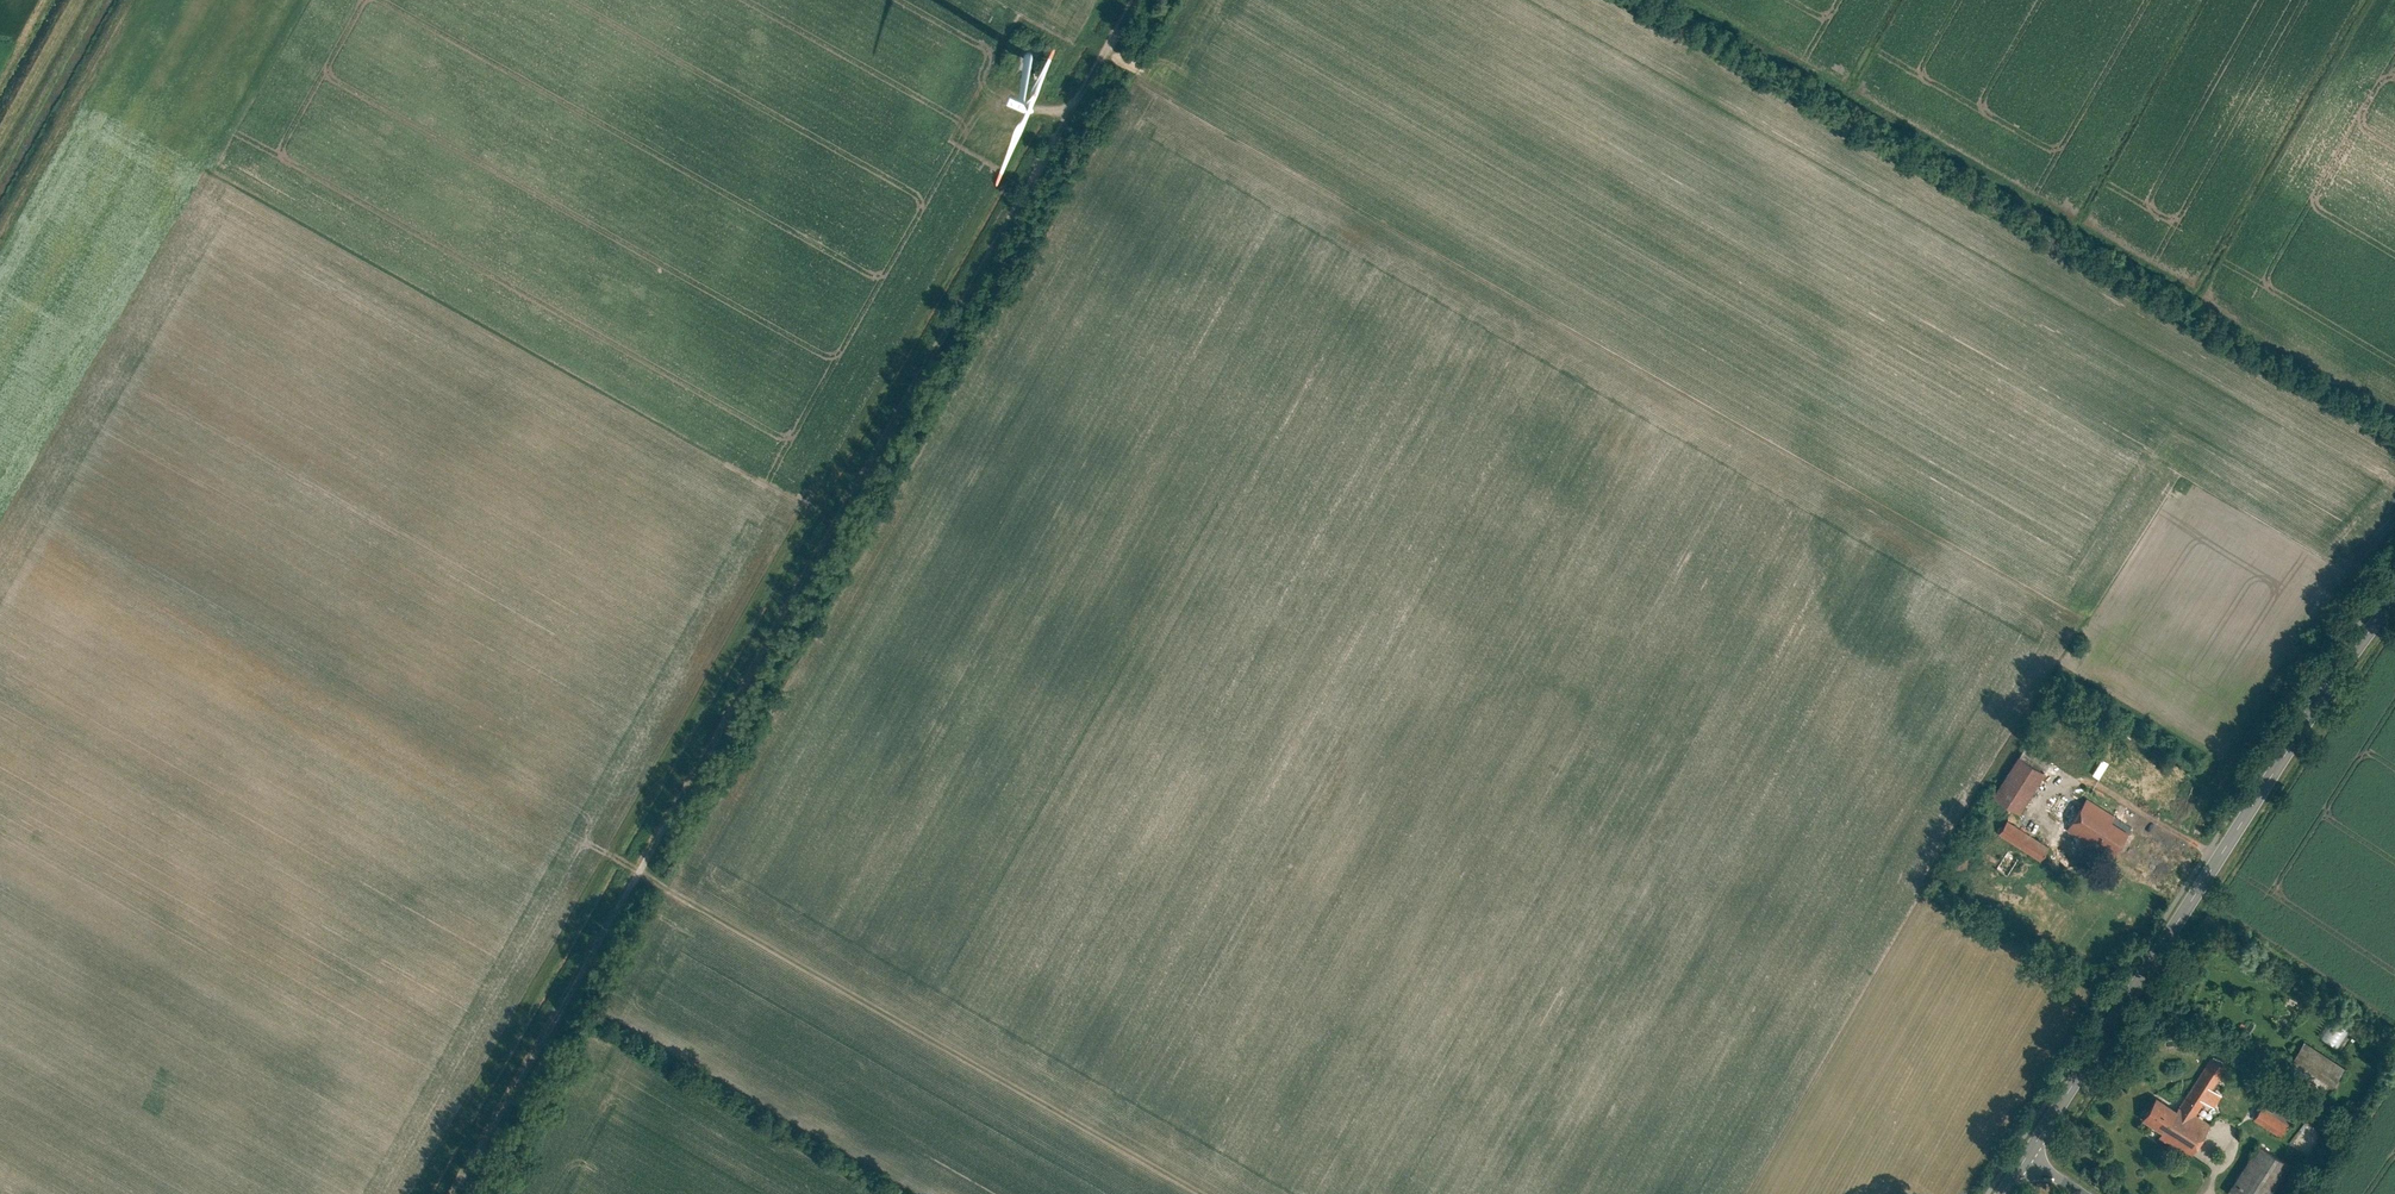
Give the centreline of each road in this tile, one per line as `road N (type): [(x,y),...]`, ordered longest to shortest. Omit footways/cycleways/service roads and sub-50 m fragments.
road 1 (track): [(458,1193),(1138,0)]
road 2 (tertiary): [(2394,600),(2026,1157)]
road 3 (track): [(2192,295),(1687,0)]
road 4 (track): [(83,0),(0,144)]

